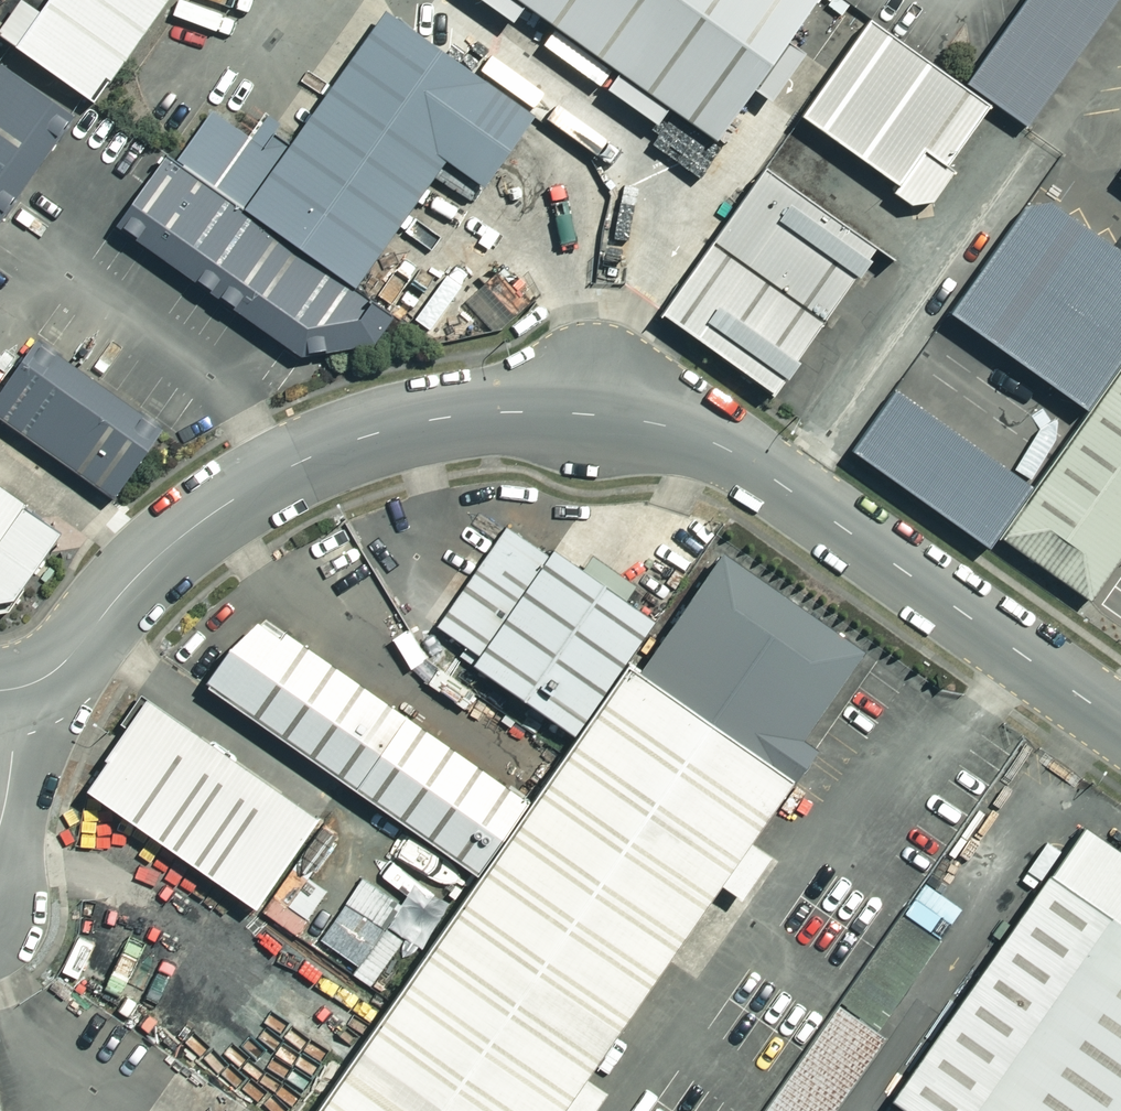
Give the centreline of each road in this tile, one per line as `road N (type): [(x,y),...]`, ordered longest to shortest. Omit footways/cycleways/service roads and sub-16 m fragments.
road 1 (unclassified): [(12,690),(62,666),(152,560),(296,463),(370,434),(516,411),(670,426),(720,445),(1120,725)]
road 2 (unclassified): [(0,816),(15,738),(12,690)]

